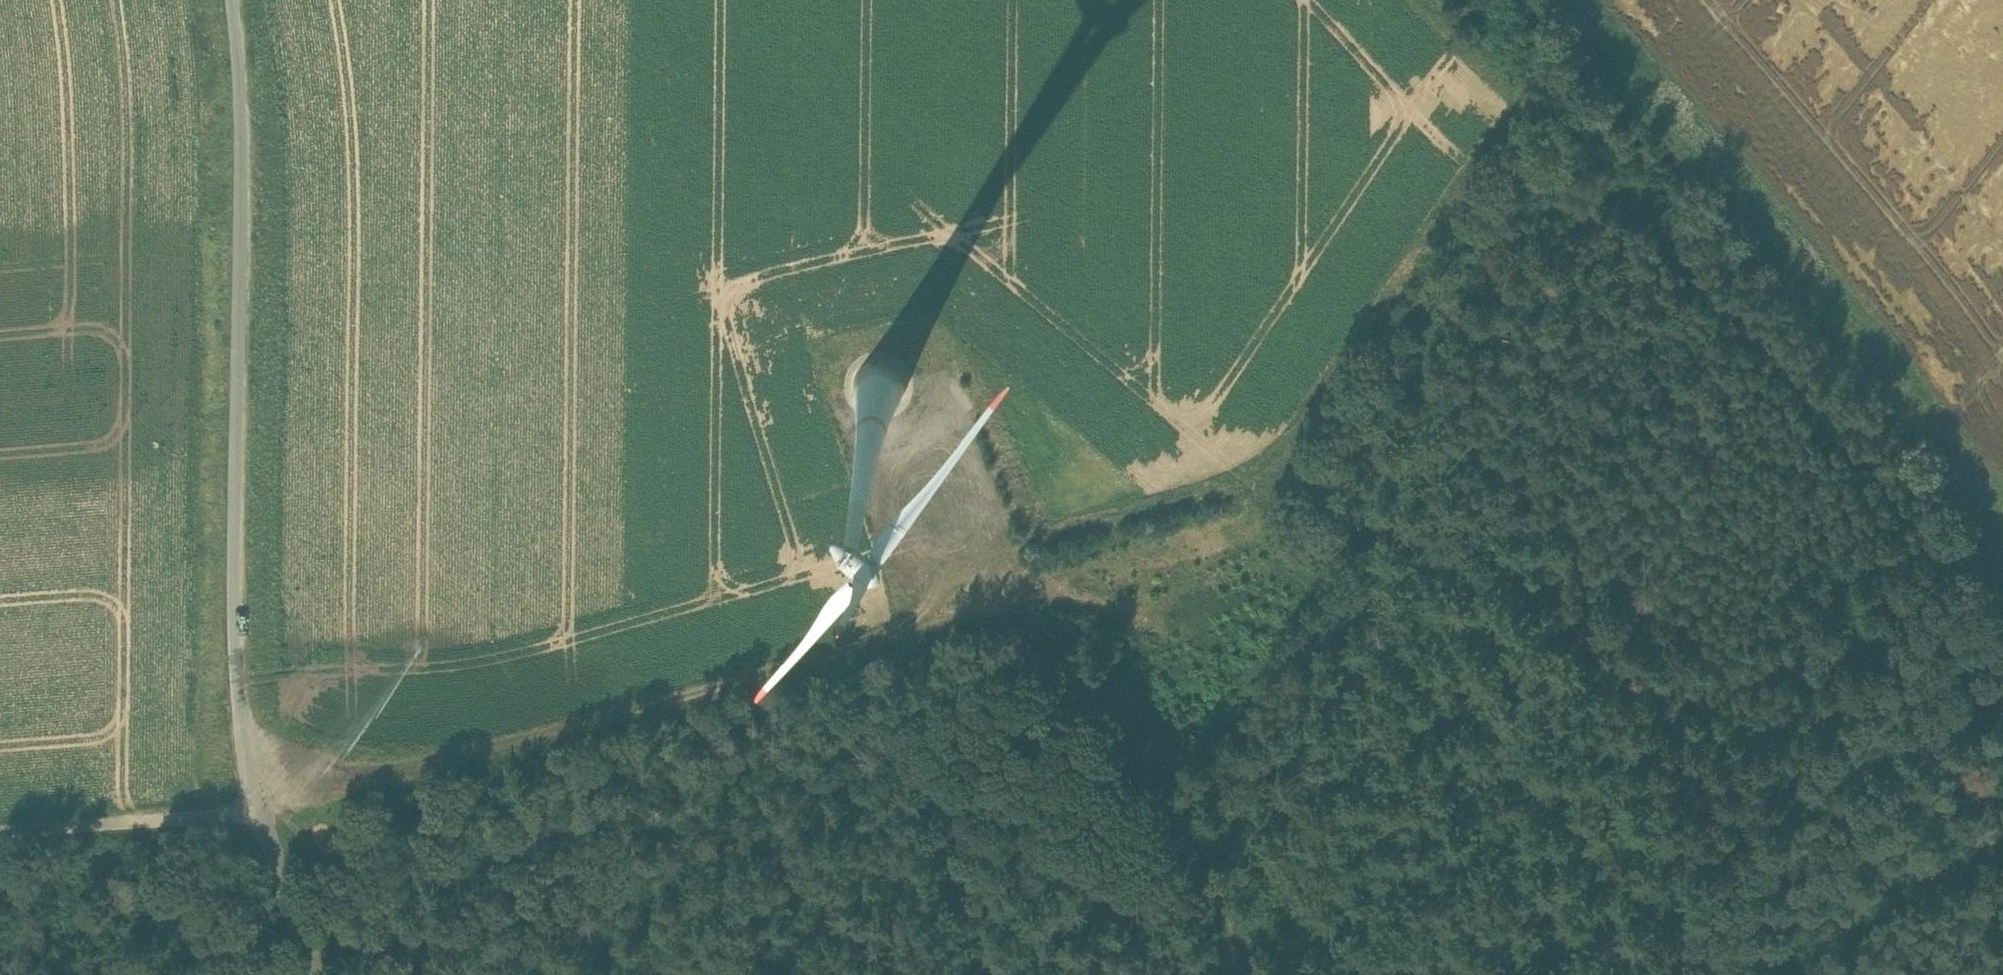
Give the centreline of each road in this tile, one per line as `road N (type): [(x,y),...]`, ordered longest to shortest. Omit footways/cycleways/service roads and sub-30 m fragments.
road 1 (unclassified): [(315,974),(261,818),(236,660),(243,122),(234,0)]
road 2 (track): [(257,801),(978,618),(923,477)]

